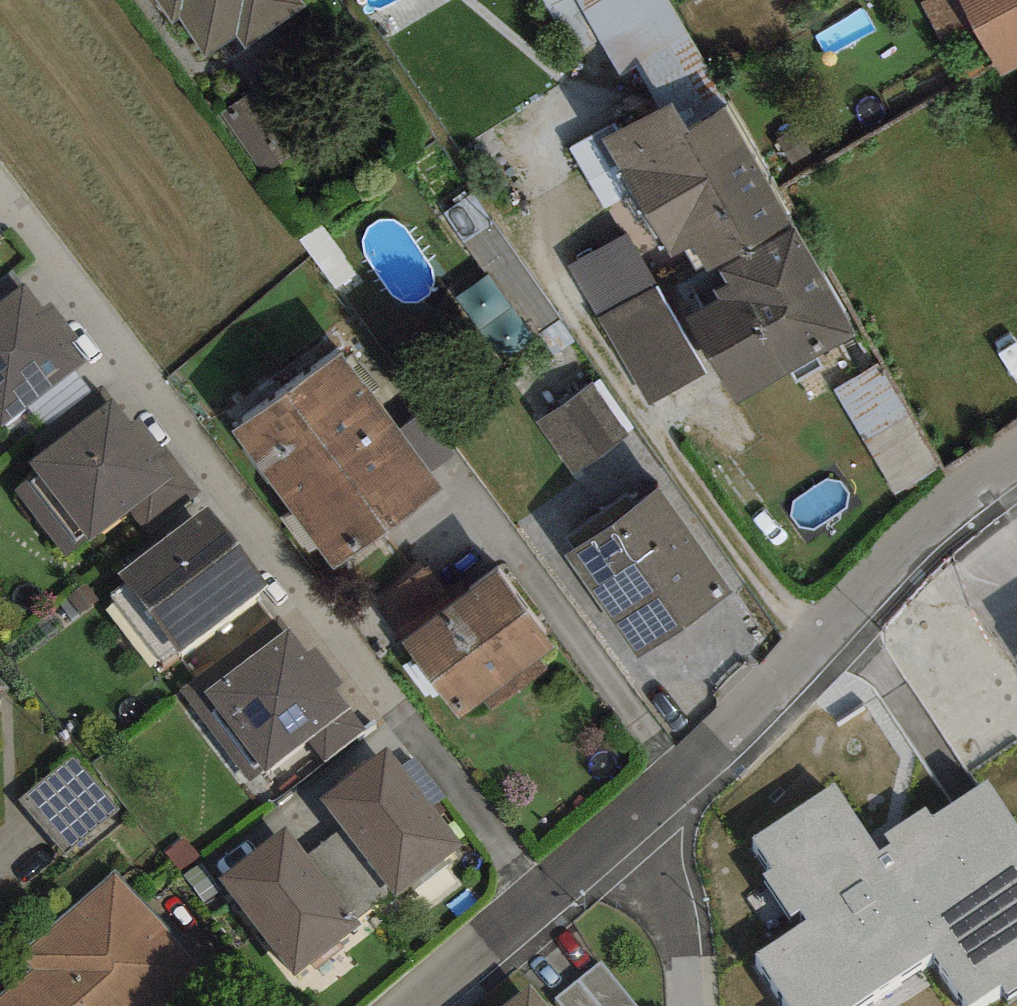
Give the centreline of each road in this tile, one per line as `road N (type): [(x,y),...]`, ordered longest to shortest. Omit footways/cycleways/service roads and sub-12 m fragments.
road 1 (residential): [(626,825),(869,578),(1016,459)]
road 2 (residential): [(410,1005),(626,825)]
road 3 (residential): [(626,825),(681,938),(688,1005)]

